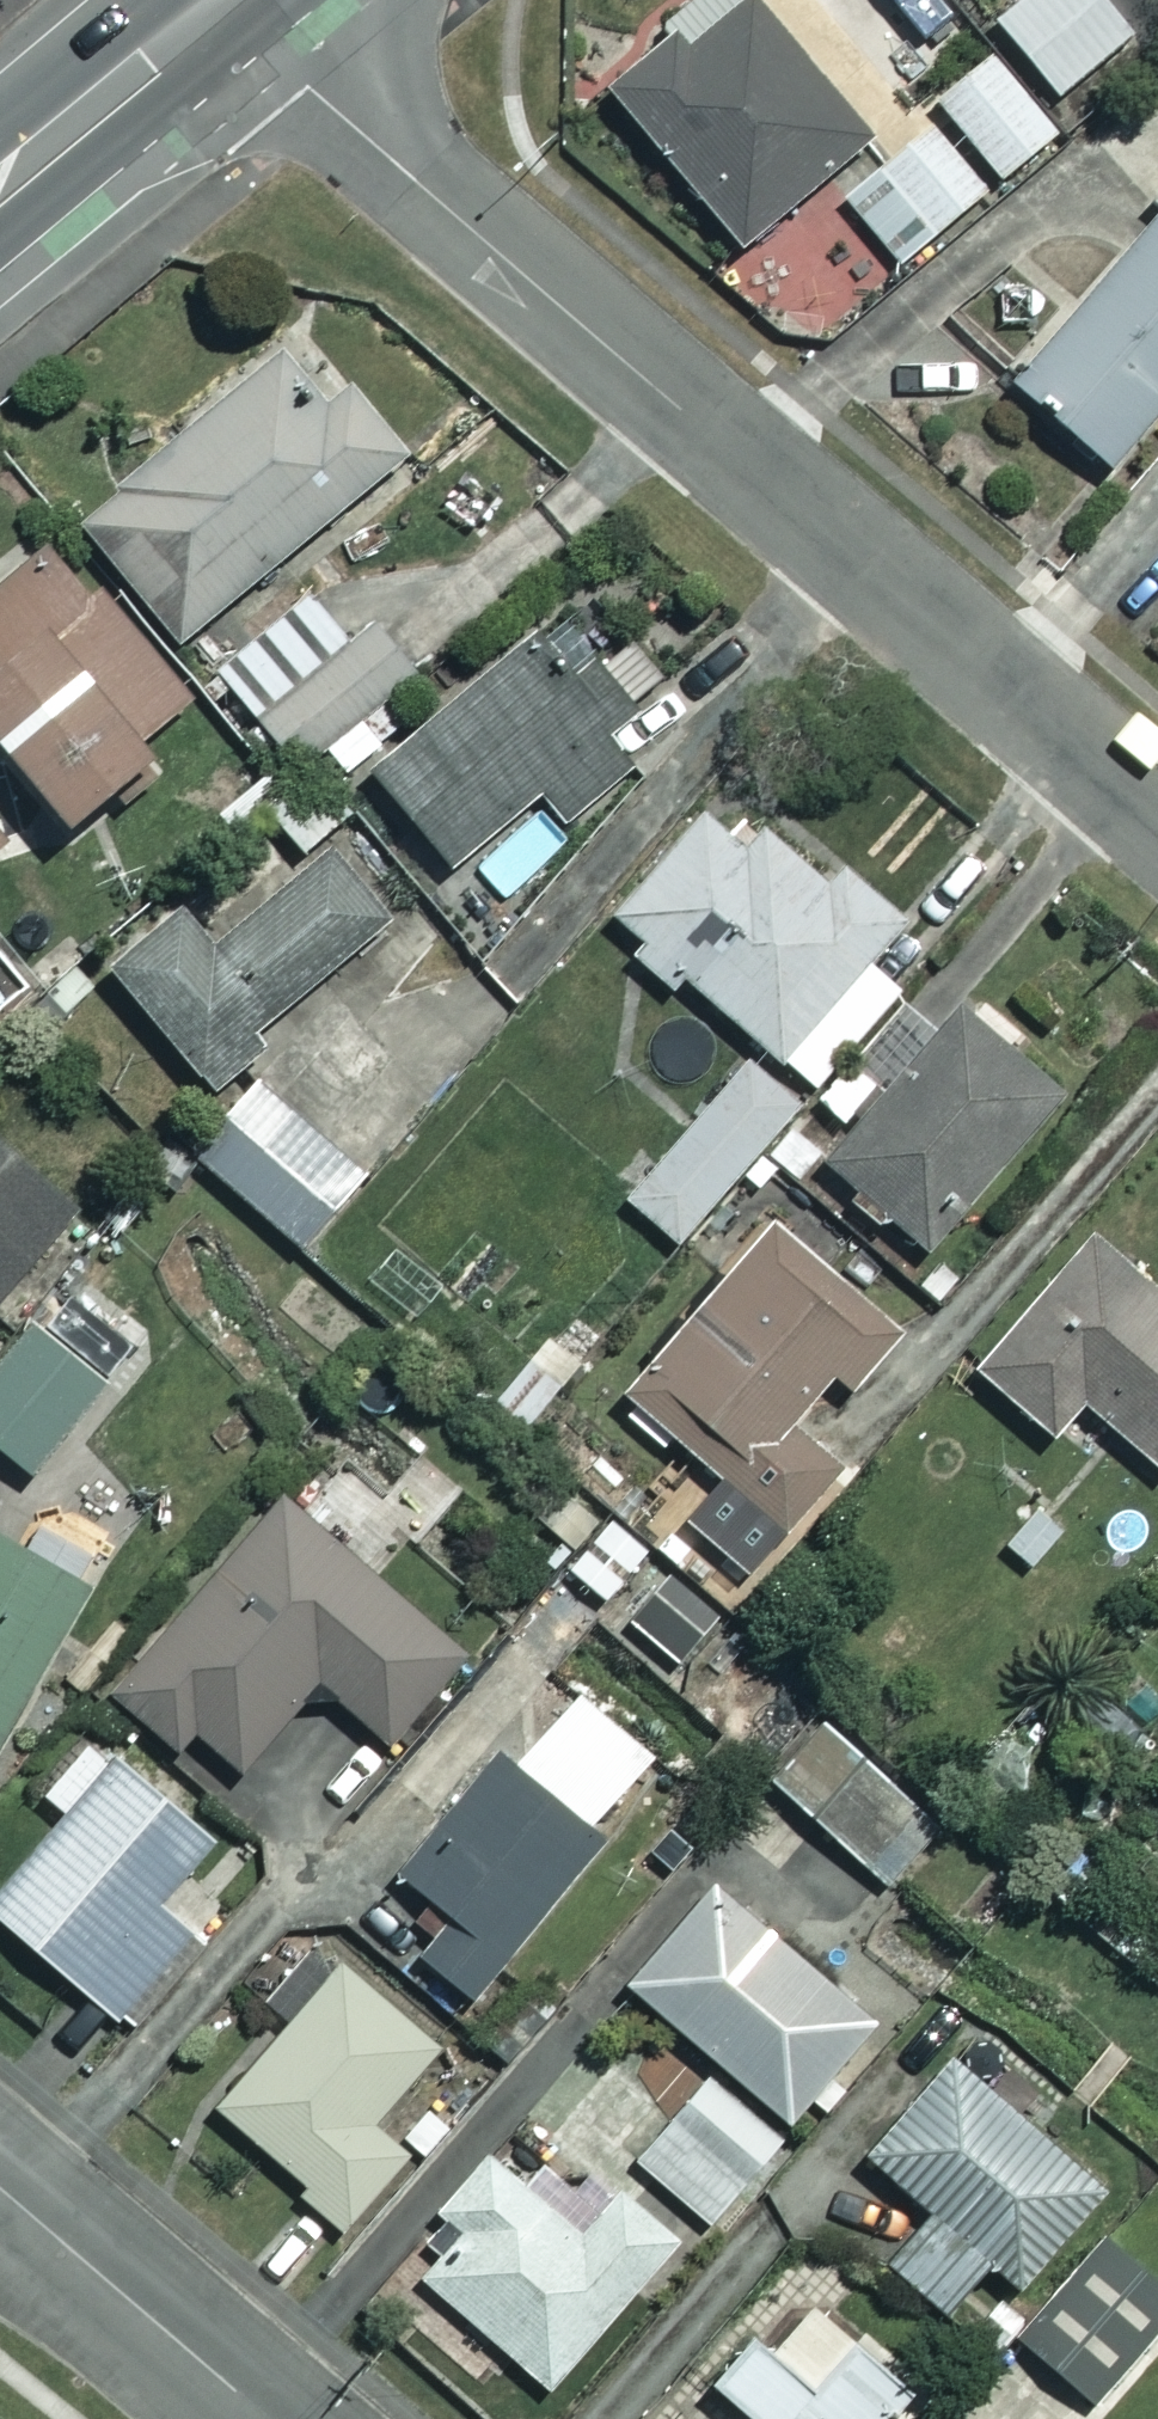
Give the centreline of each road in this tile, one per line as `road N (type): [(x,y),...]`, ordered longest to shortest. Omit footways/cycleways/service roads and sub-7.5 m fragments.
road 1 (residential): [(1157,820),(215,4)]
road 2 (tertiary): [(266,2418),(0,2190)]
road 3 (secondary): [(215,4),(0,182)]

